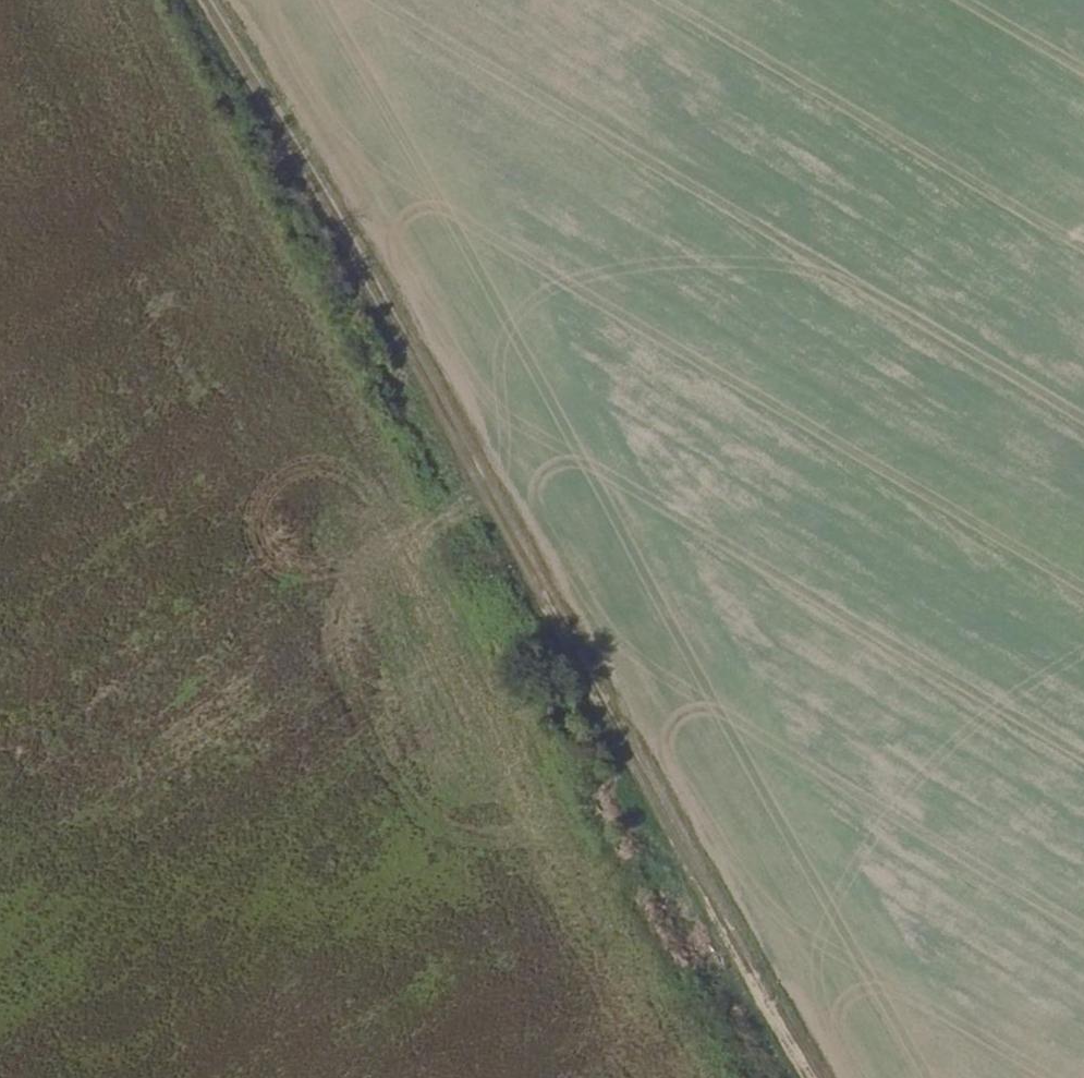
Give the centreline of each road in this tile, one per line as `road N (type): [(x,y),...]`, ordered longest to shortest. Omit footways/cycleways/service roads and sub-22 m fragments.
road 1 (track): [(821,1077),(229,0)]

